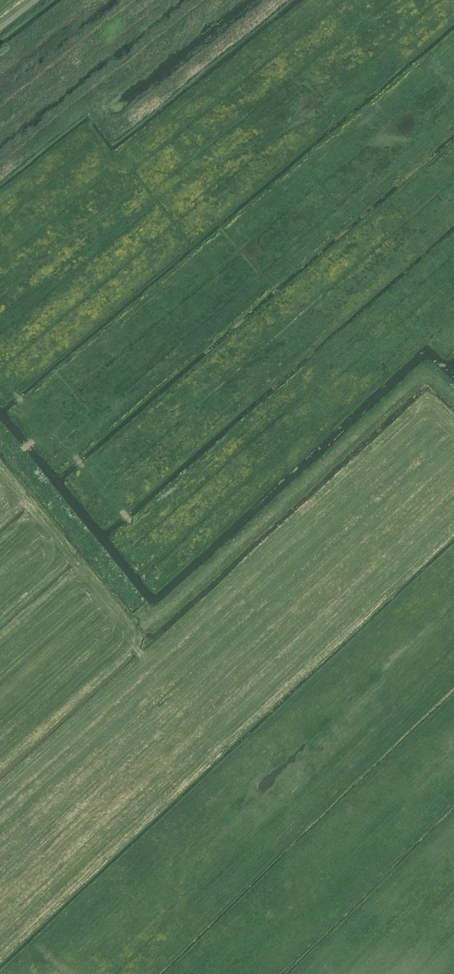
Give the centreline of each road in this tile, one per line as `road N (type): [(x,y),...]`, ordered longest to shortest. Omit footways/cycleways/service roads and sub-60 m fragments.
road 1 (track): [(15,458),(148,625),(427,372),(453,395)]
road 2 (track): [(148,625),(0,758)]

